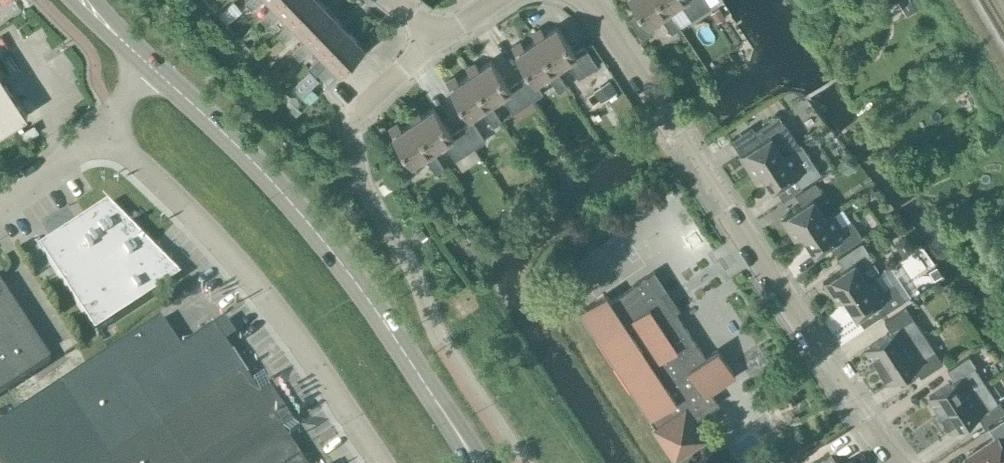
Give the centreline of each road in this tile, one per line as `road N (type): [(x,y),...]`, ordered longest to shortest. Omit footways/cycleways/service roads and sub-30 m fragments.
road 1 (residential): [(585,0),(899,462)]
road 2 (secondary): [(464,443),(321,238),(151,67)]
road 3 (unclassified): [(382,462),(257,286),(102,127)]
road 4 (unclassified): [(0,201),(102,127)]

